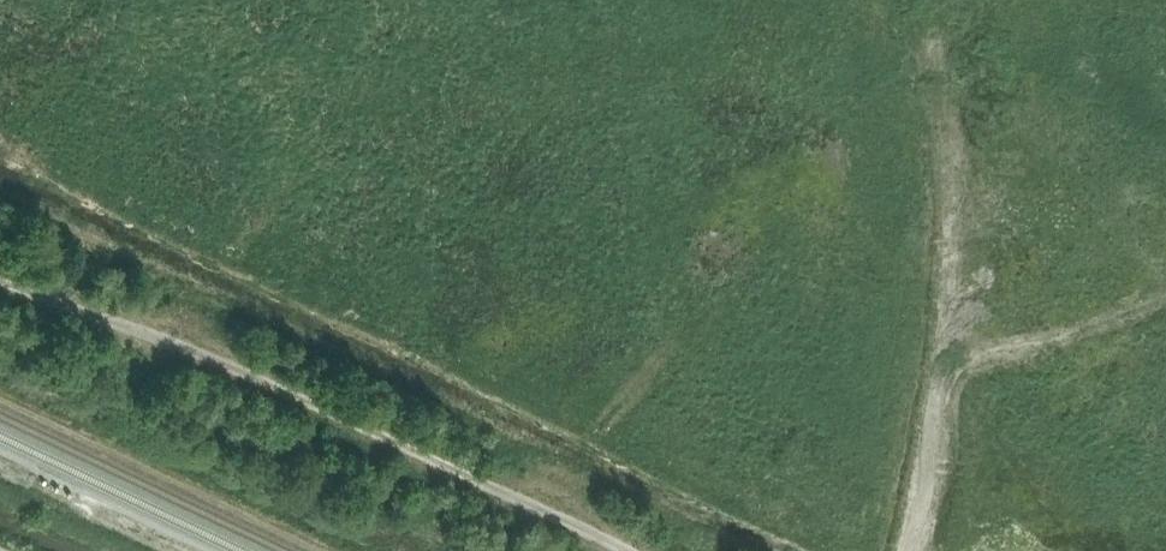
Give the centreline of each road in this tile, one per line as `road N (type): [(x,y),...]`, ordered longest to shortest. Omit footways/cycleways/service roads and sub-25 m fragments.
road 1 (track): [(0,278),(267,384),(623,550)]

